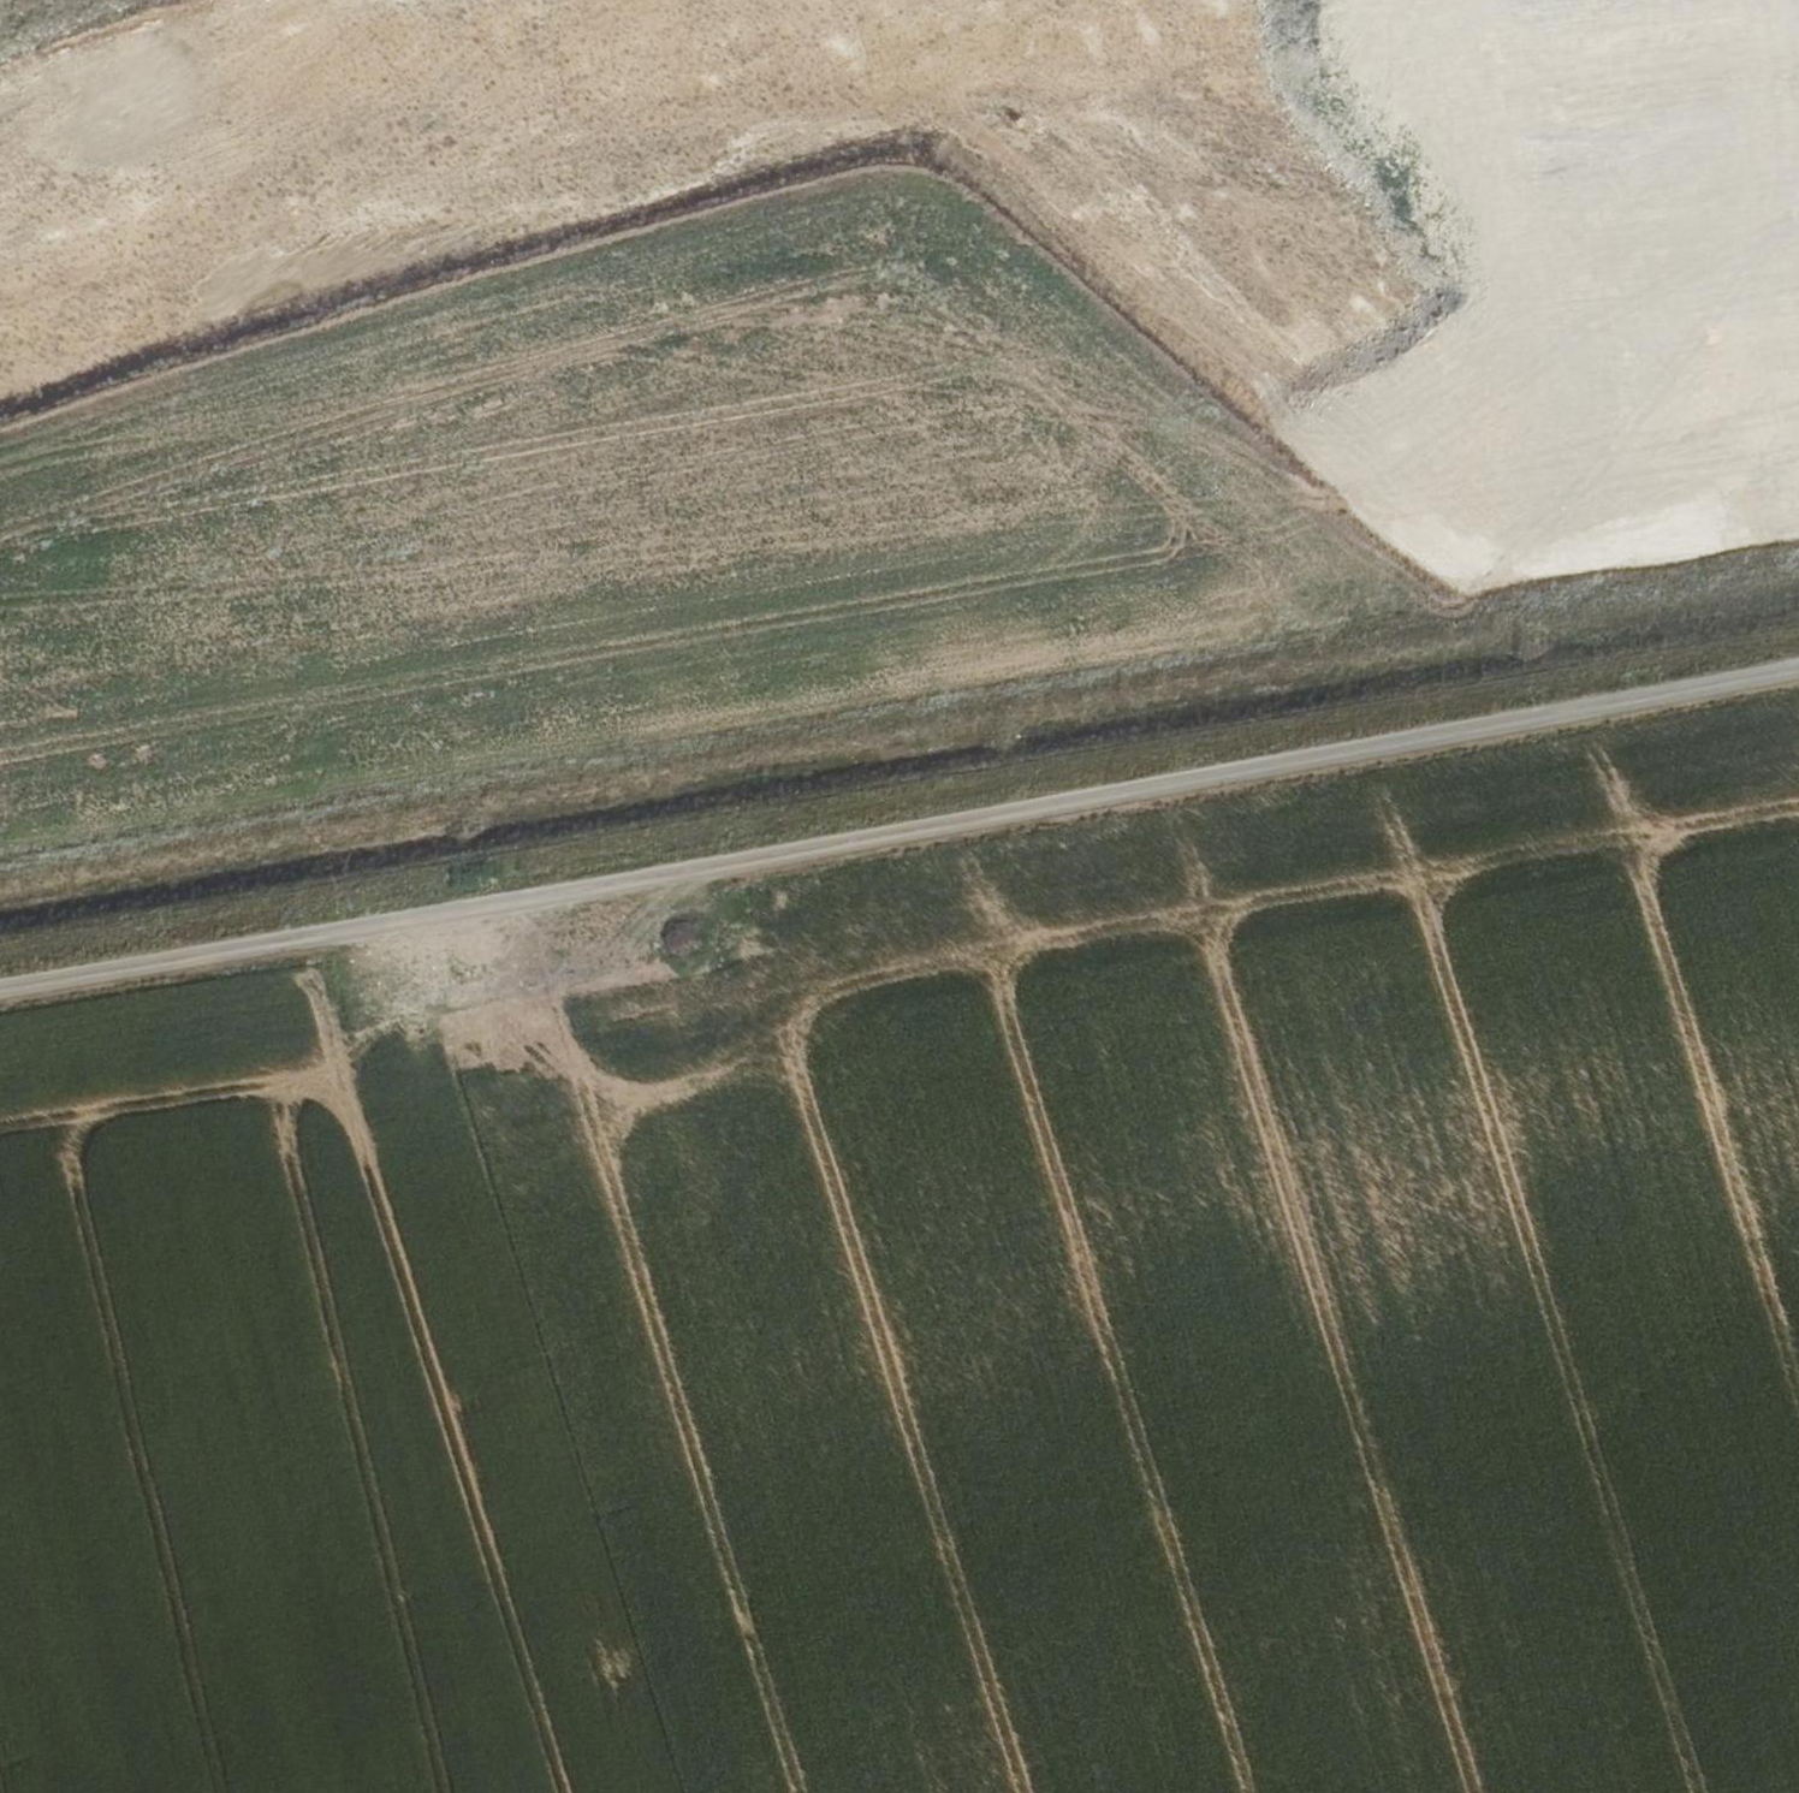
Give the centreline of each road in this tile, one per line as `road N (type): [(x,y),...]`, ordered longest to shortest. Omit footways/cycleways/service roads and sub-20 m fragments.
road 1 (track): [(0,1005),(1798,688)]

